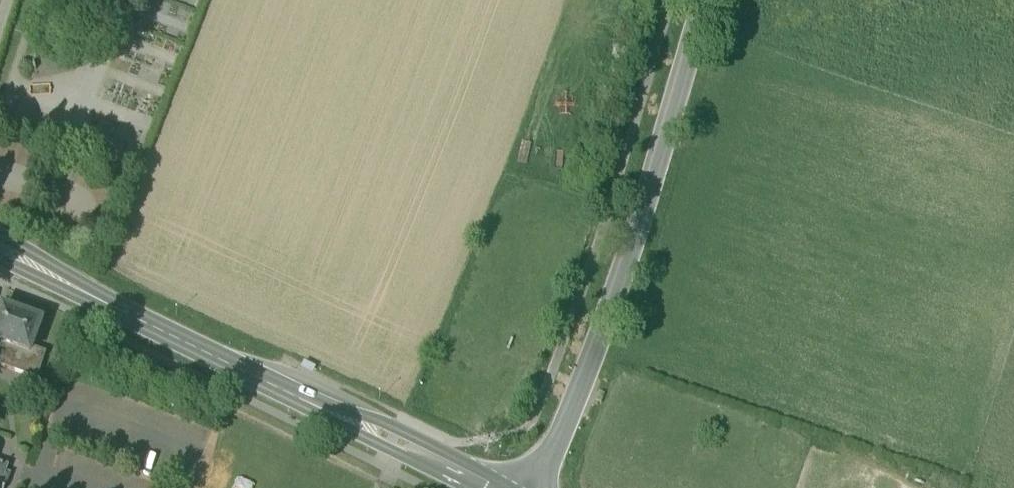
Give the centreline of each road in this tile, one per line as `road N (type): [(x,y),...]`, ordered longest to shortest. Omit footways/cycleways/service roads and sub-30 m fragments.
road 1 (secondary): [(490,487),(0,249)]
road 2 (unclassified): [(533,487),(626,252),(704,0)]

